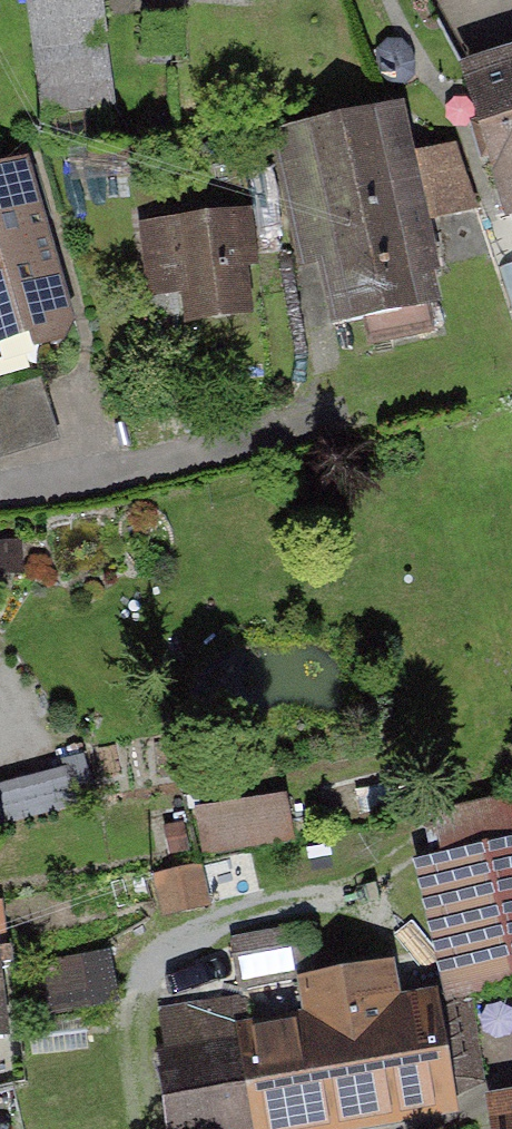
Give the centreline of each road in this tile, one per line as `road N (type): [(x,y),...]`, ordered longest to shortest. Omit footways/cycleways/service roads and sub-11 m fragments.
road 1 (residential): [(328,416),(60,484),(0,488)]

